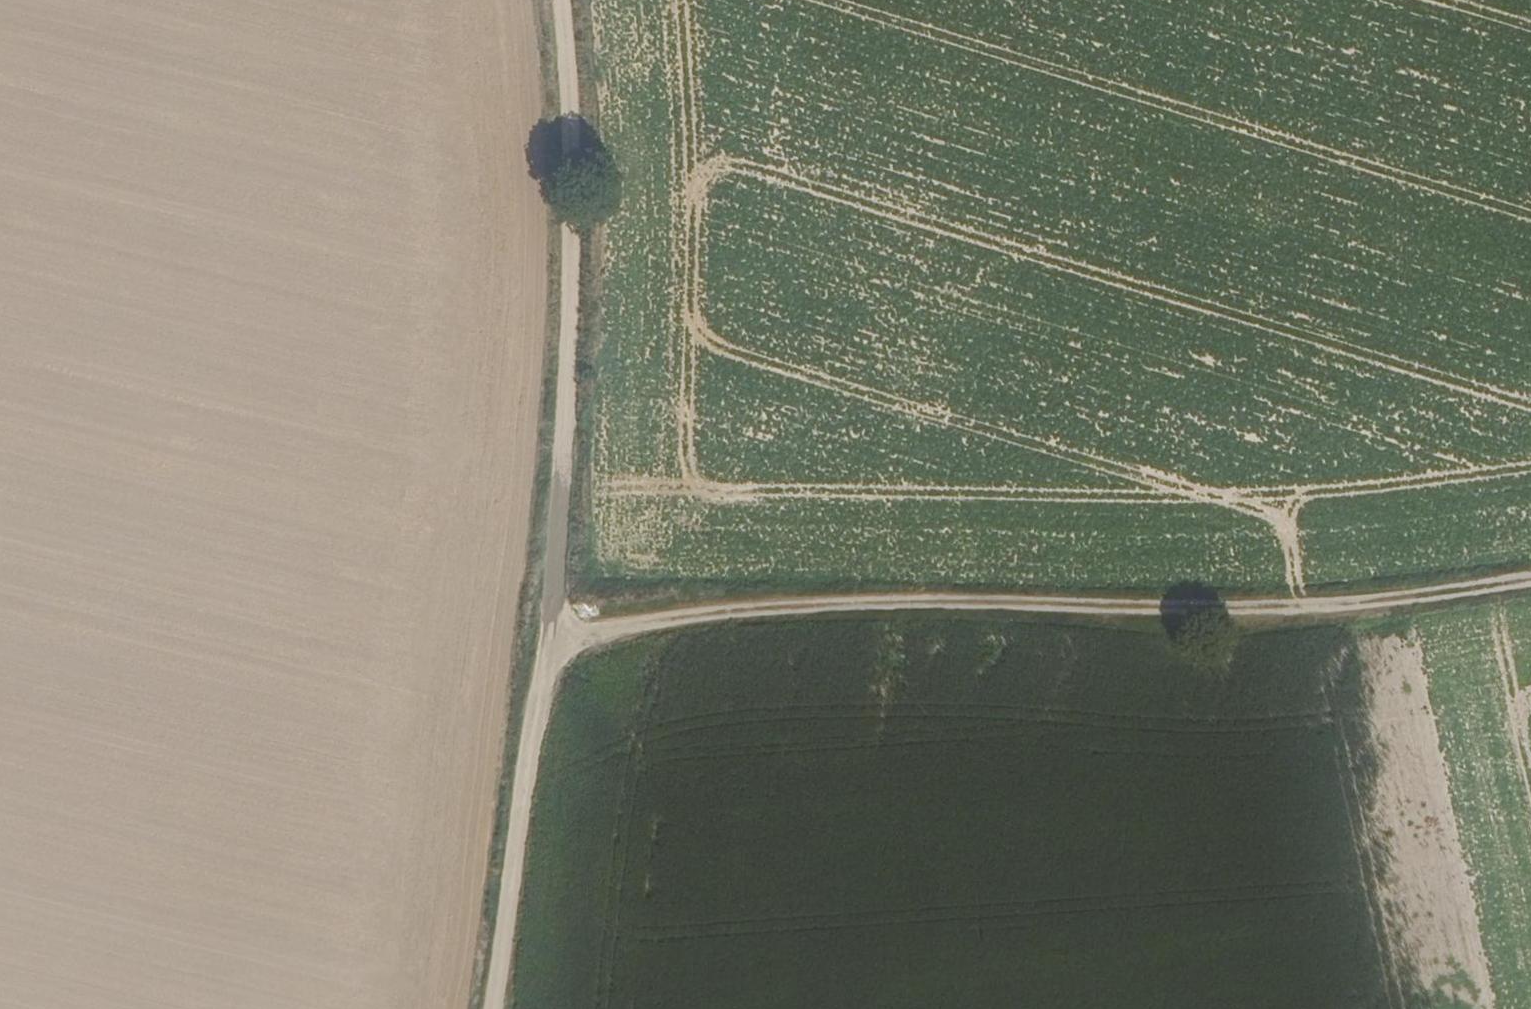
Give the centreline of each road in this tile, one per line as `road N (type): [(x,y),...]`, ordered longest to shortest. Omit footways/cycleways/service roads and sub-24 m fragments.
road 1 (track): [(497,1008),(539,679),(553,636),(837,599),(1318,609),(1530,582)]
road 2 (track): [(553,636),(570,205),(562,0)]

